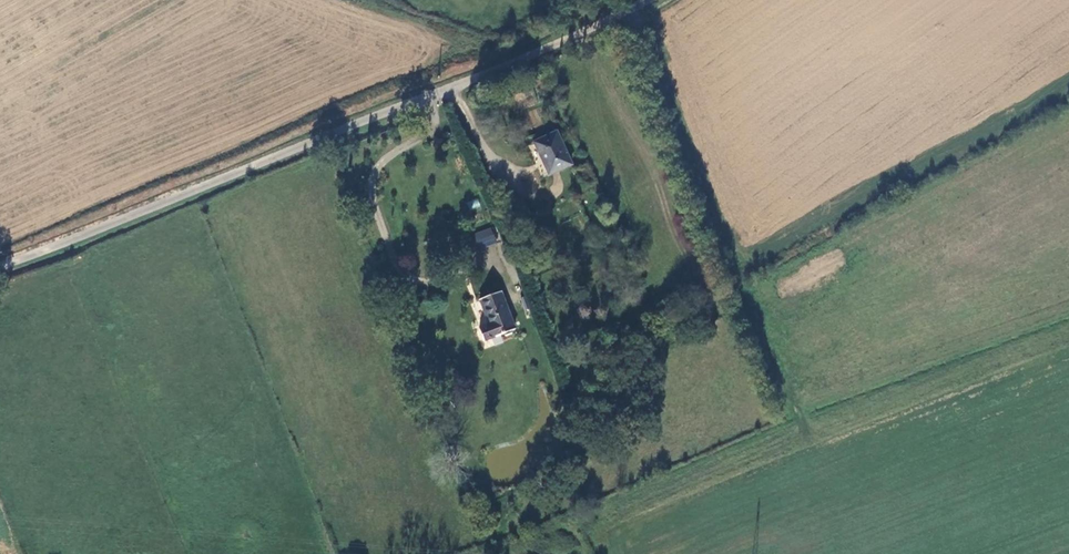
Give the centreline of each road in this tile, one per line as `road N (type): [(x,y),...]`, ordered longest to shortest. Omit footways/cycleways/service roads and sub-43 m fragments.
road 1 (unclassified): [(0,264),(278,160),(651,0)]
road 2 (track): [(771,372),(619,19)]

